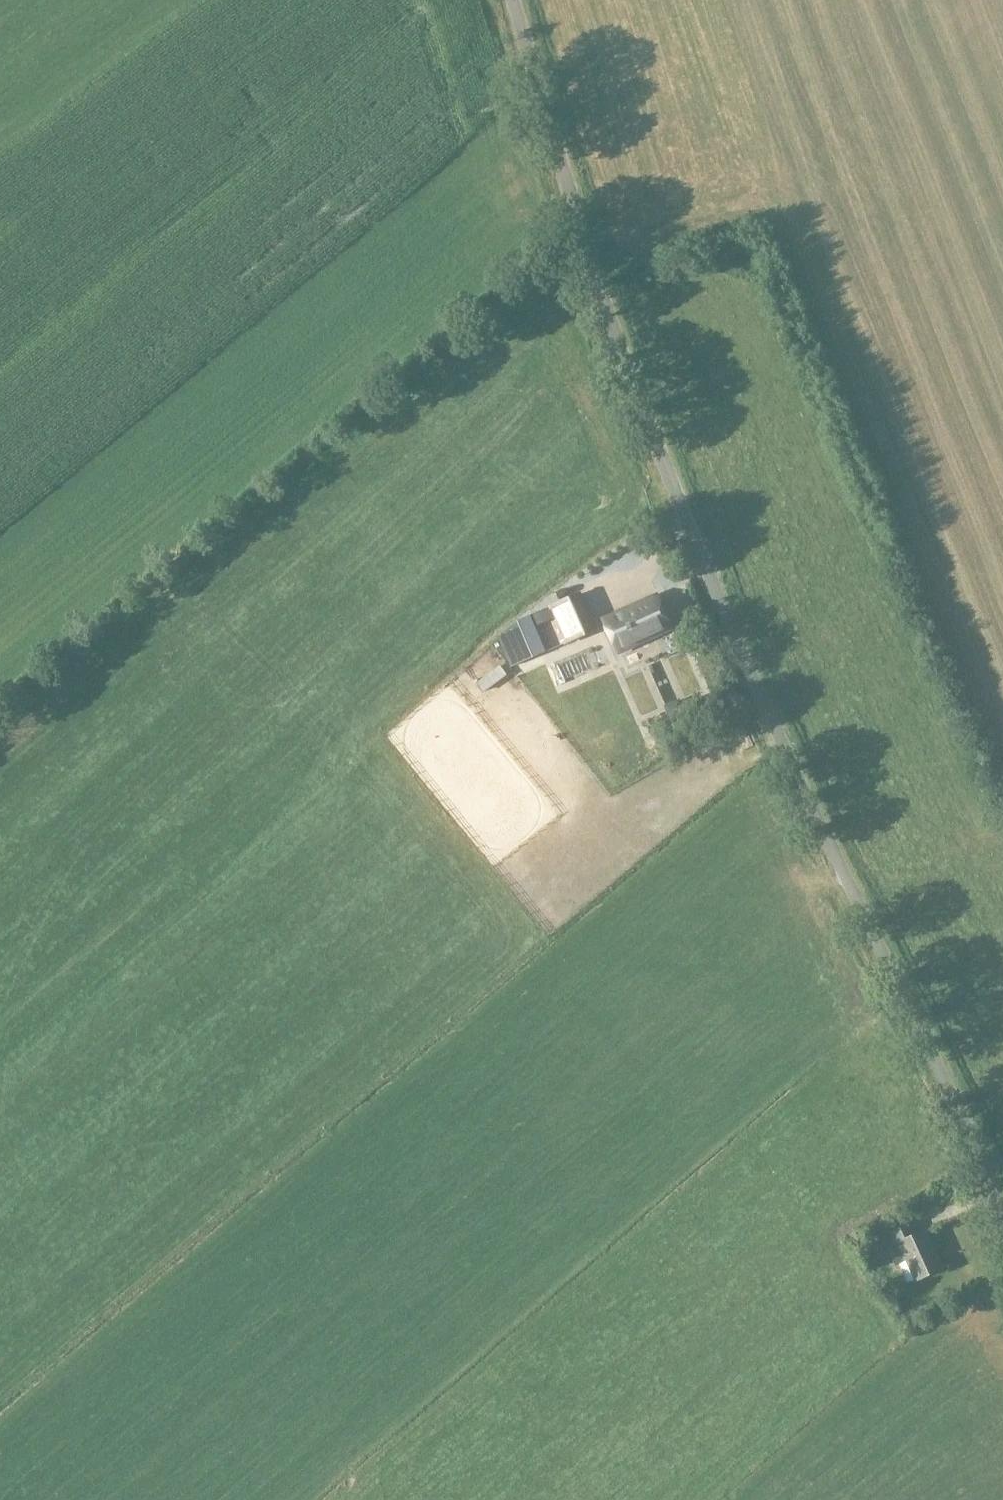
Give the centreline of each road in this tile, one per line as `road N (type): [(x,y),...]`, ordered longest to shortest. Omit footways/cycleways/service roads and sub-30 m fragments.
road 1 (tertiary): [(1002,1213),(715,595),(592,270),(511,0)]

